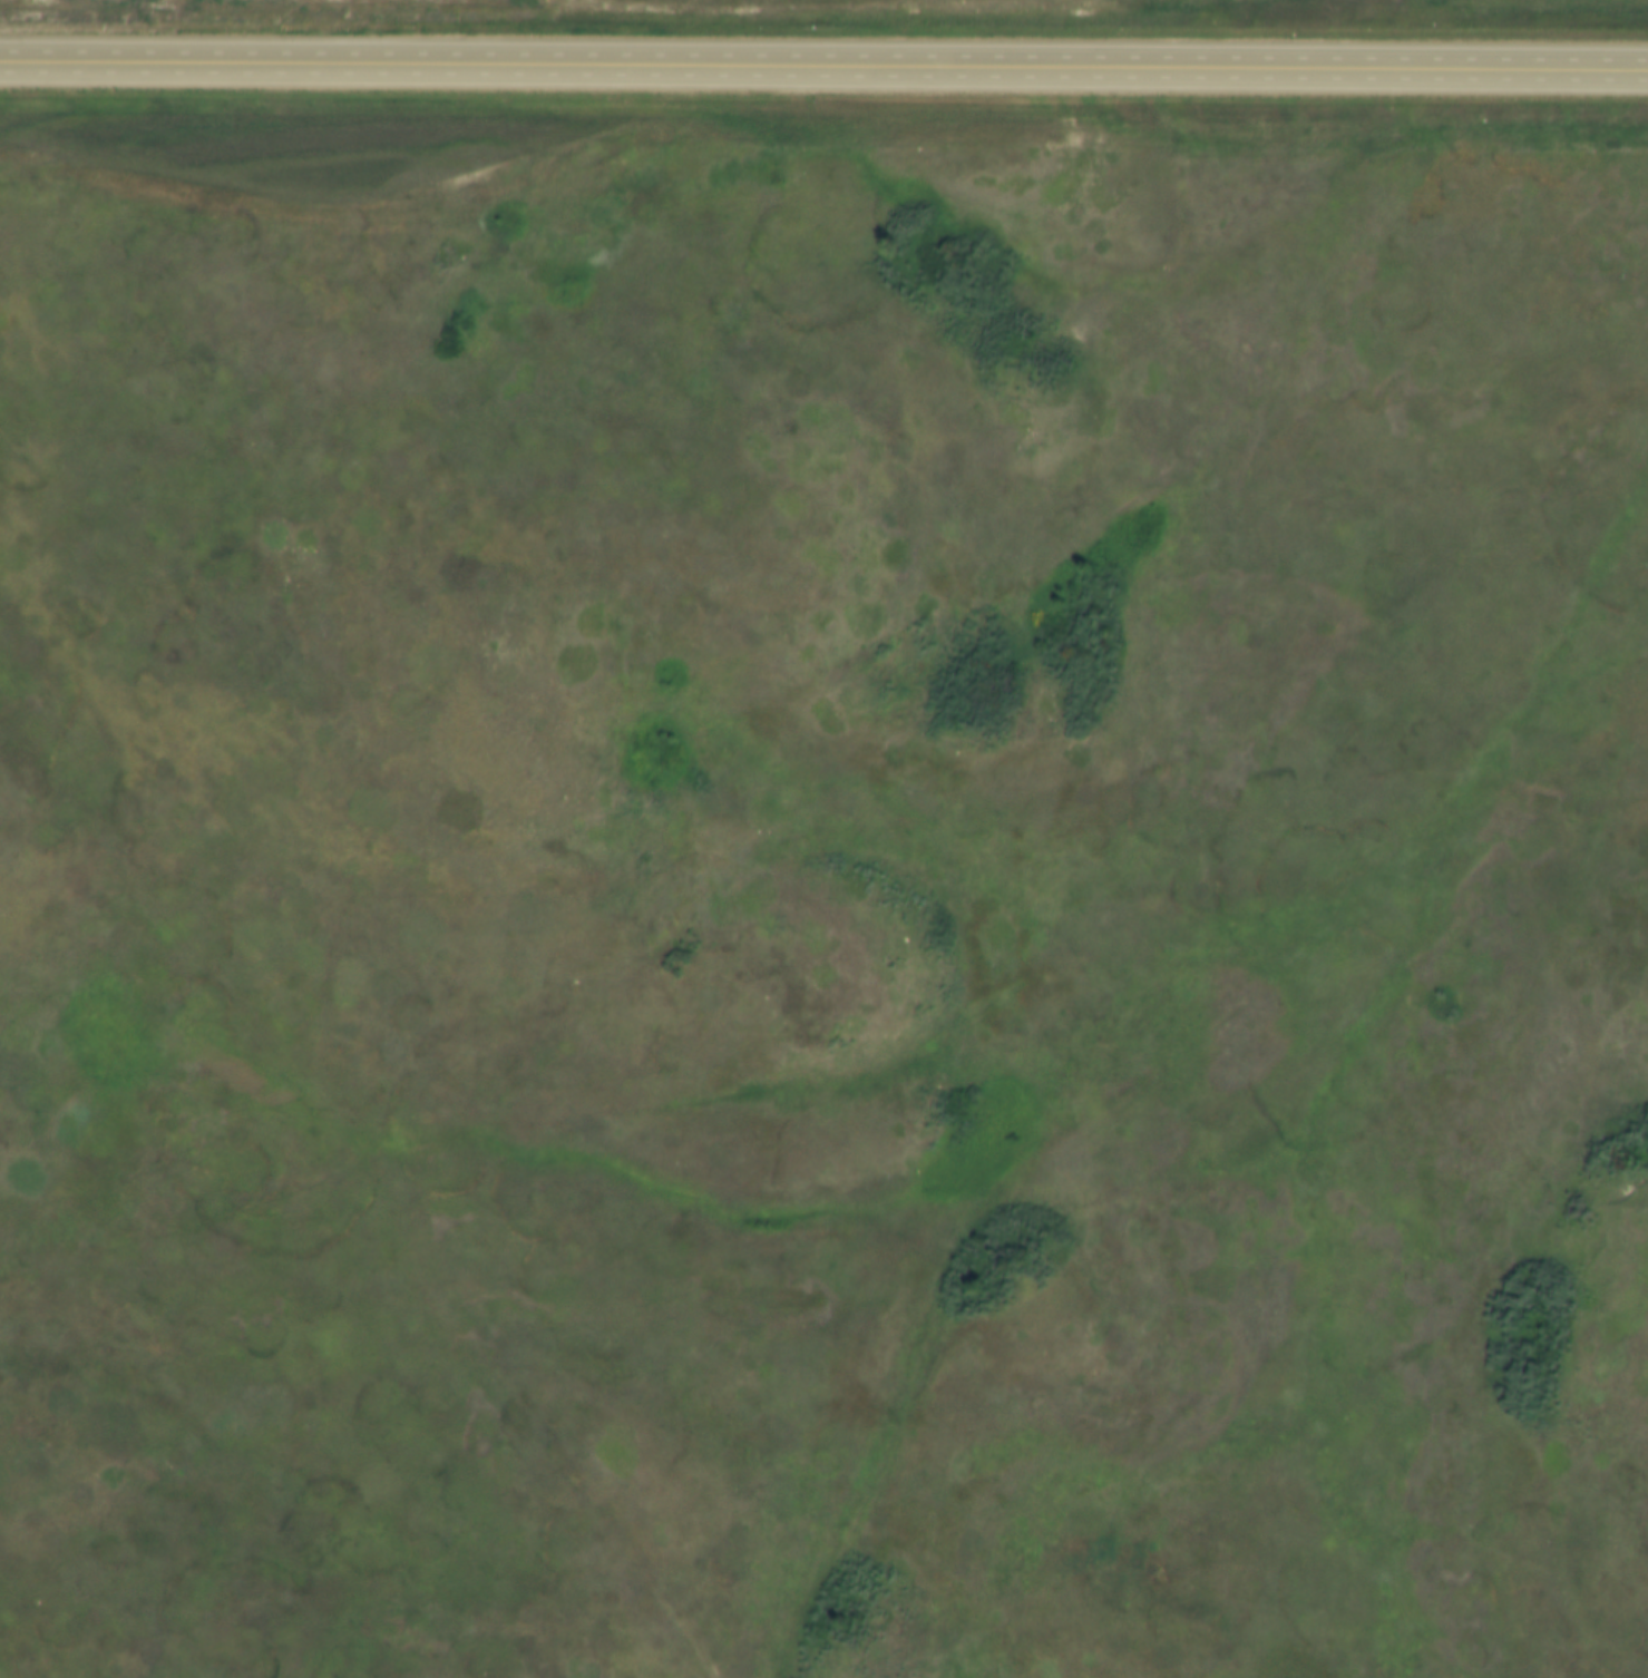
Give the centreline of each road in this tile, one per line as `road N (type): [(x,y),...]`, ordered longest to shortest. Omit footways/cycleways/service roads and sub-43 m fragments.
road 1 (secondary): [(0,56),(1647,65)]

